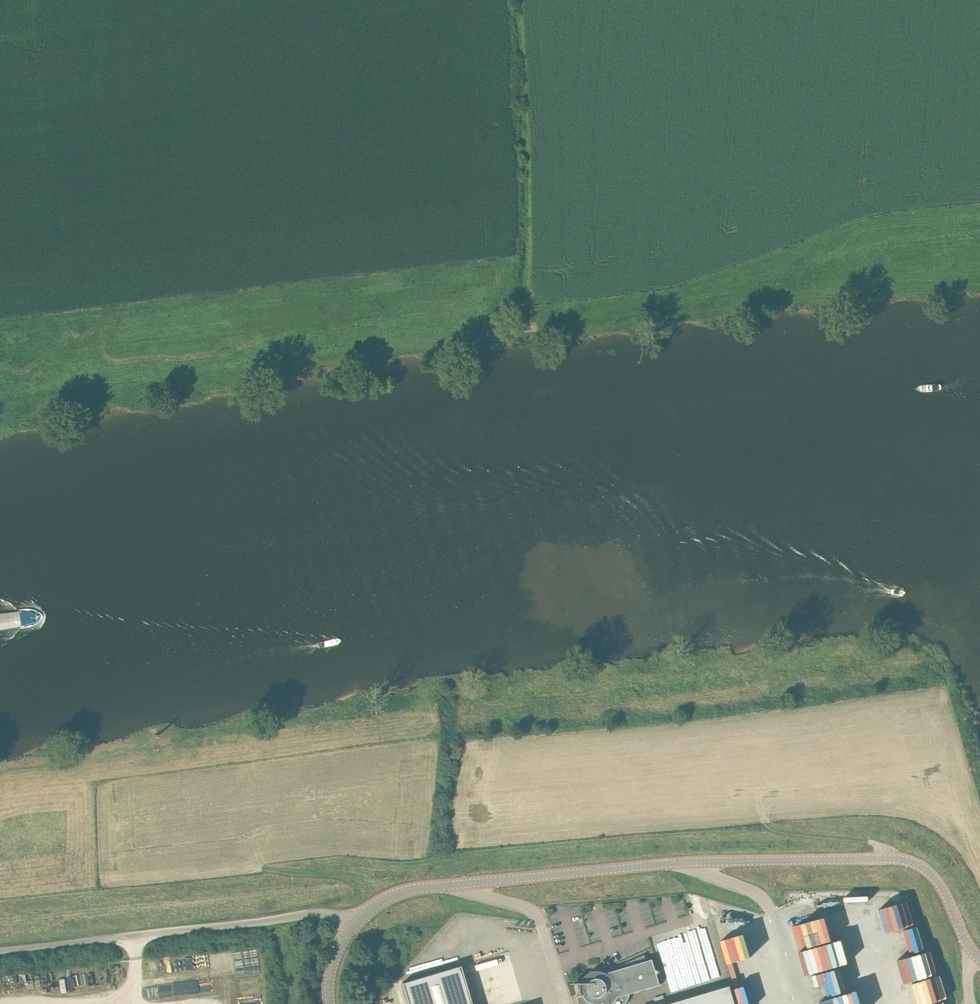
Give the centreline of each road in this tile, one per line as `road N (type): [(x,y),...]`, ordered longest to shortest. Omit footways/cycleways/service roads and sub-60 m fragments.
road 1 (residential): [(979,959),(926,870),(892,858),(684,862),(421,888),(393,895),(352,928)]
road 2 (unclassified): [(0,952),(314,914),(352,928)]

